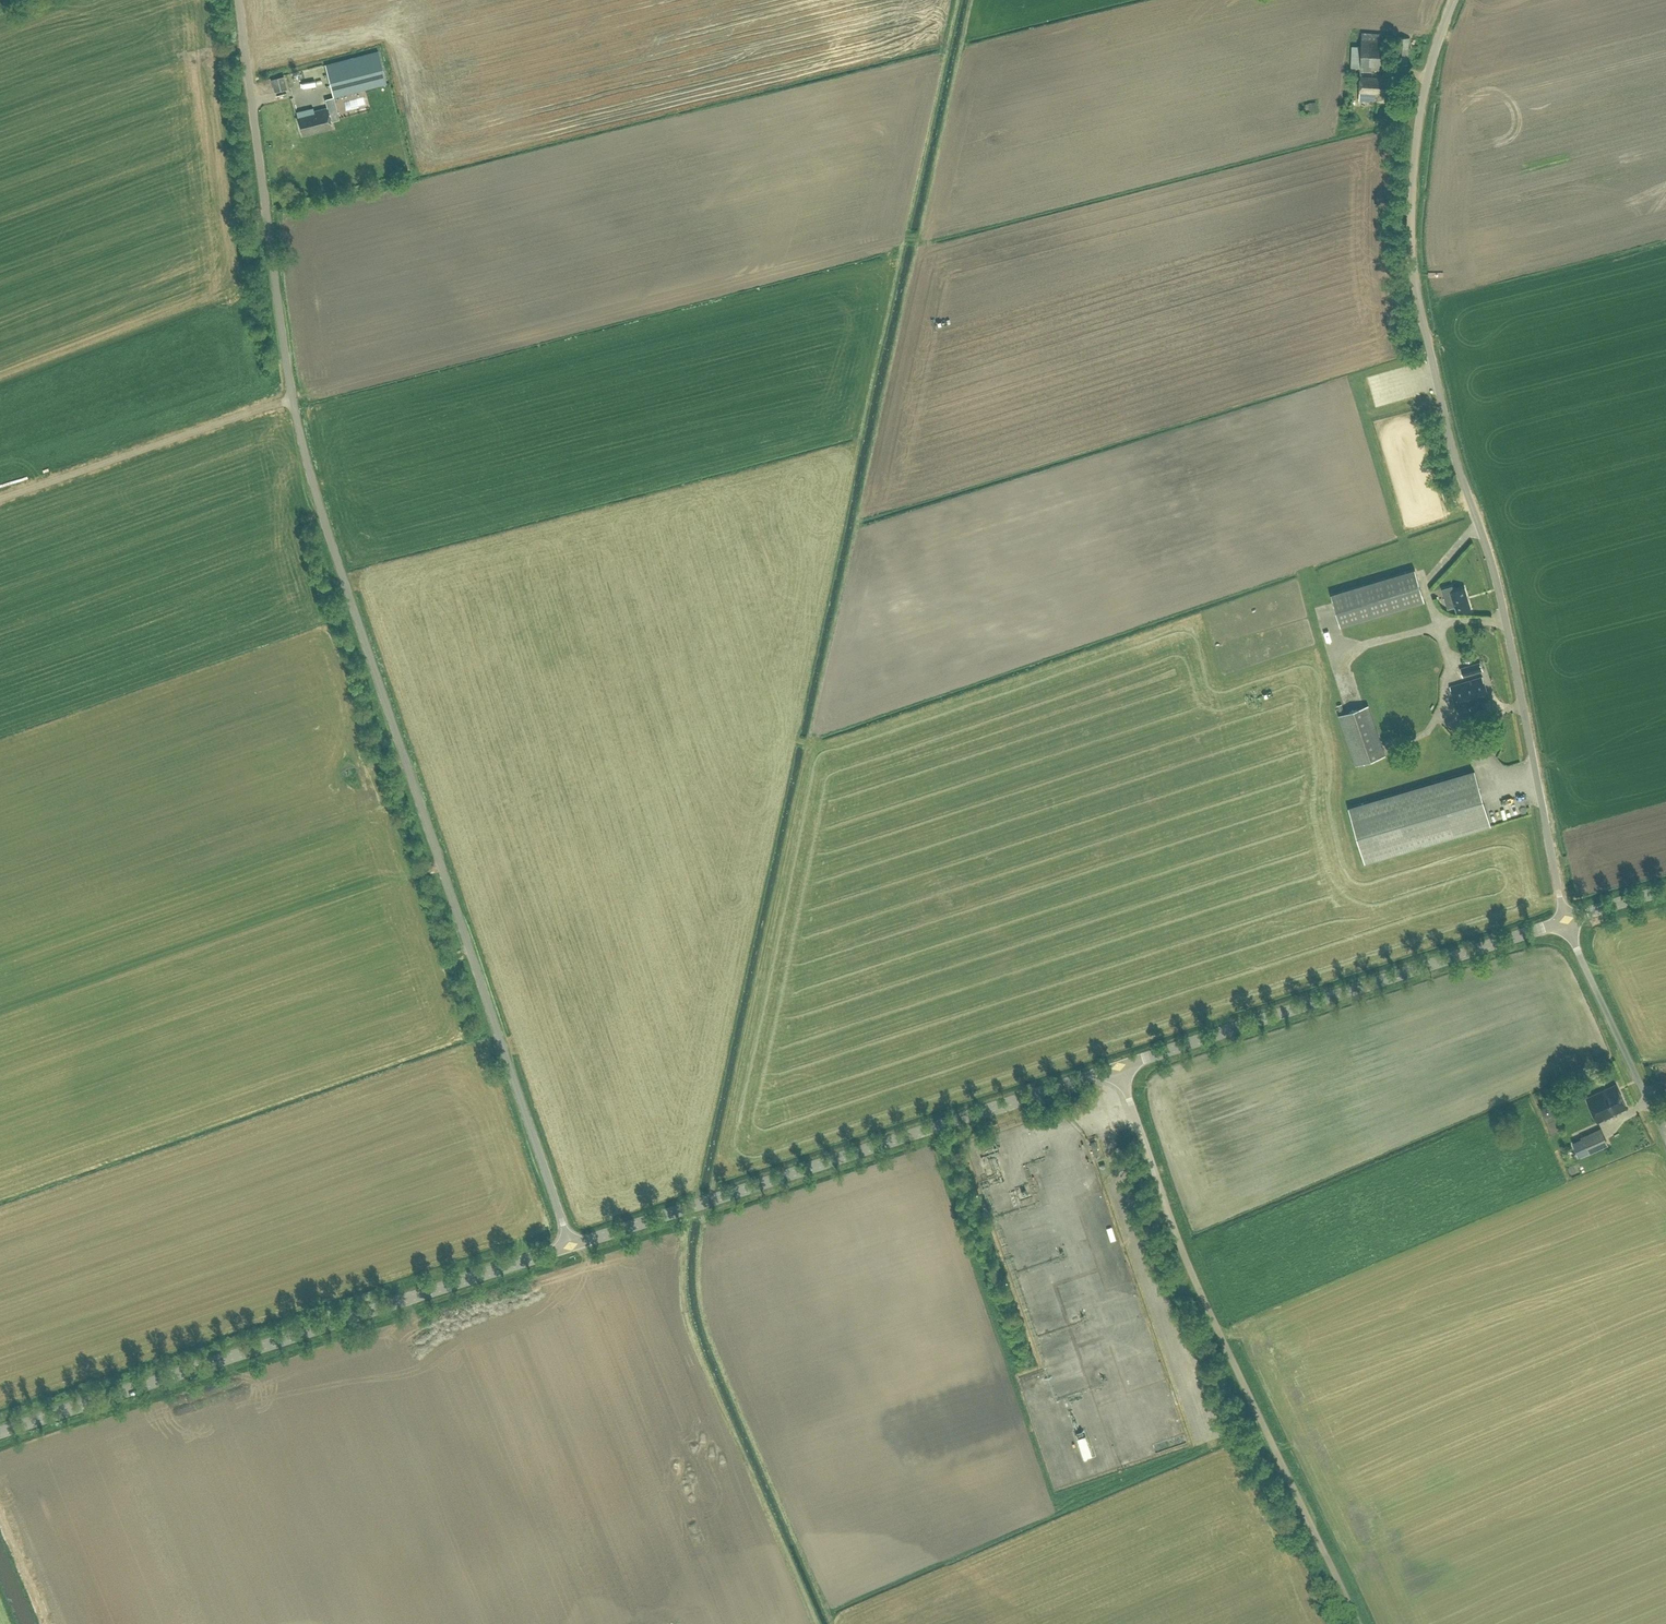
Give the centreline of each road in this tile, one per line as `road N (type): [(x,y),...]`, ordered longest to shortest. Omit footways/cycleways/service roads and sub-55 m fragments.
road 1 (unclassified): [(570,1246),(315,504),(291,398),(236,0)]
road 2 (unclassified): [(1563,916),(1501,598),(1452,452),(1412,273),(1415,149),(1425,86),(1454,0)]
road 3 (unclassified): [(1358,1623),(1197,1282),(1122,1066)]
road 4 (tertiary): [(0,1430),(570,1246)]
road 5 (tertiary): [(570,1246),(1122,1066)]
road 6 (tertiary): [(1122,1066),(1563,916)]
road 7 (track): [(291,398),(0,499)]
road 8 (unclassified): [(1665,1140),(1563,916)]

